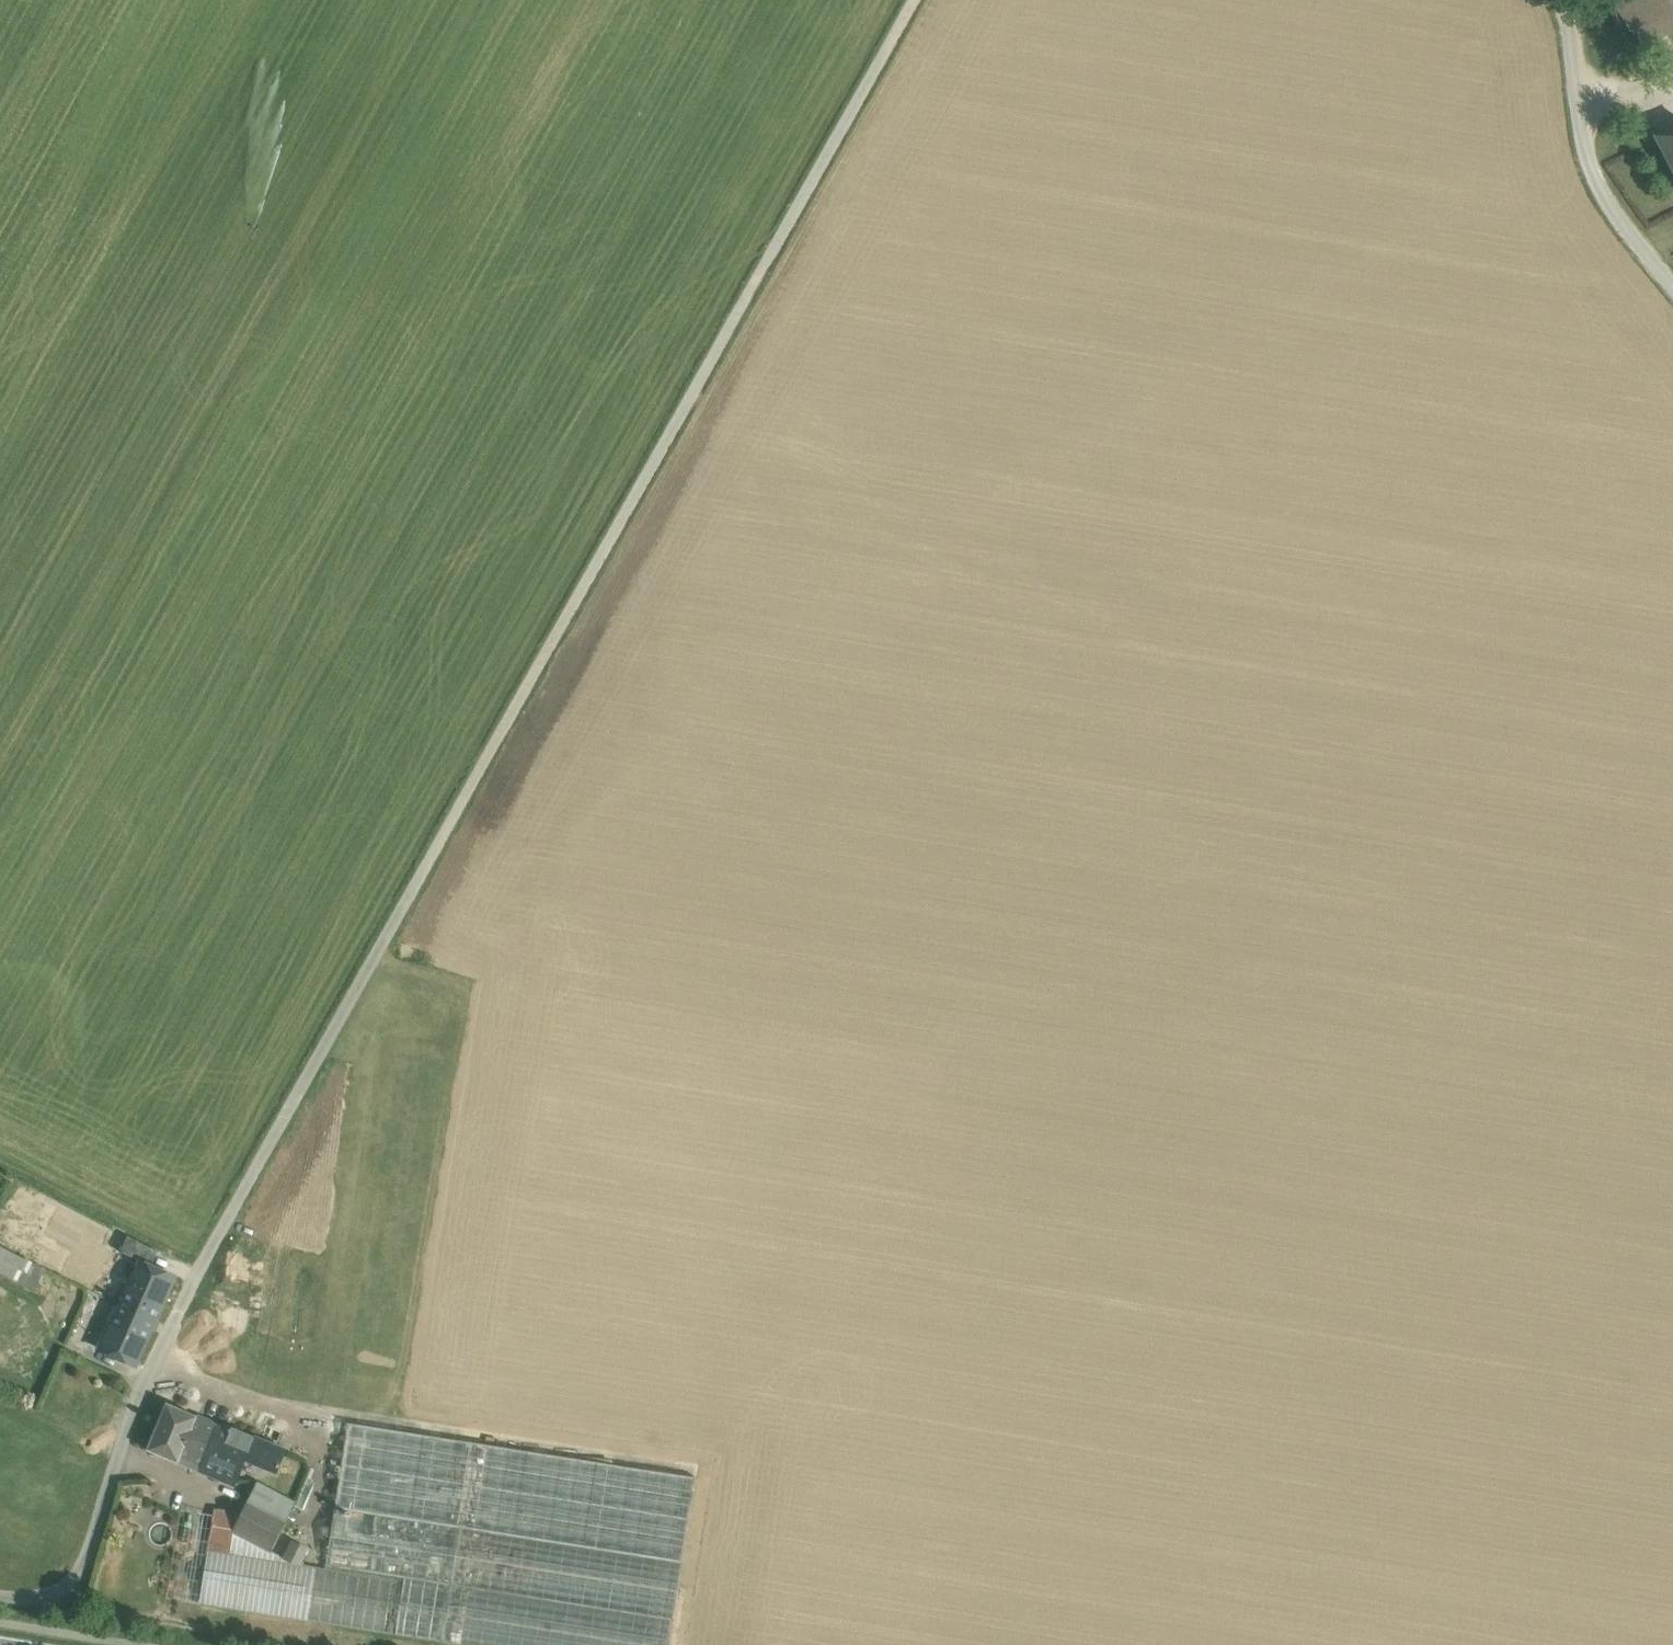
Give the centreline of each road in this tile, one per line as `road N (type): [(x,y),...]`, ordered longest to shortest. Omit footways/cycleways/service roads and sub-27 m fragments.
road 1 (unclassified): [(0,1589),(68,1601),(137,1382),(911,0)]
road 2 (unclassified): [(1672,287),(1586,163),(1562,0)]

